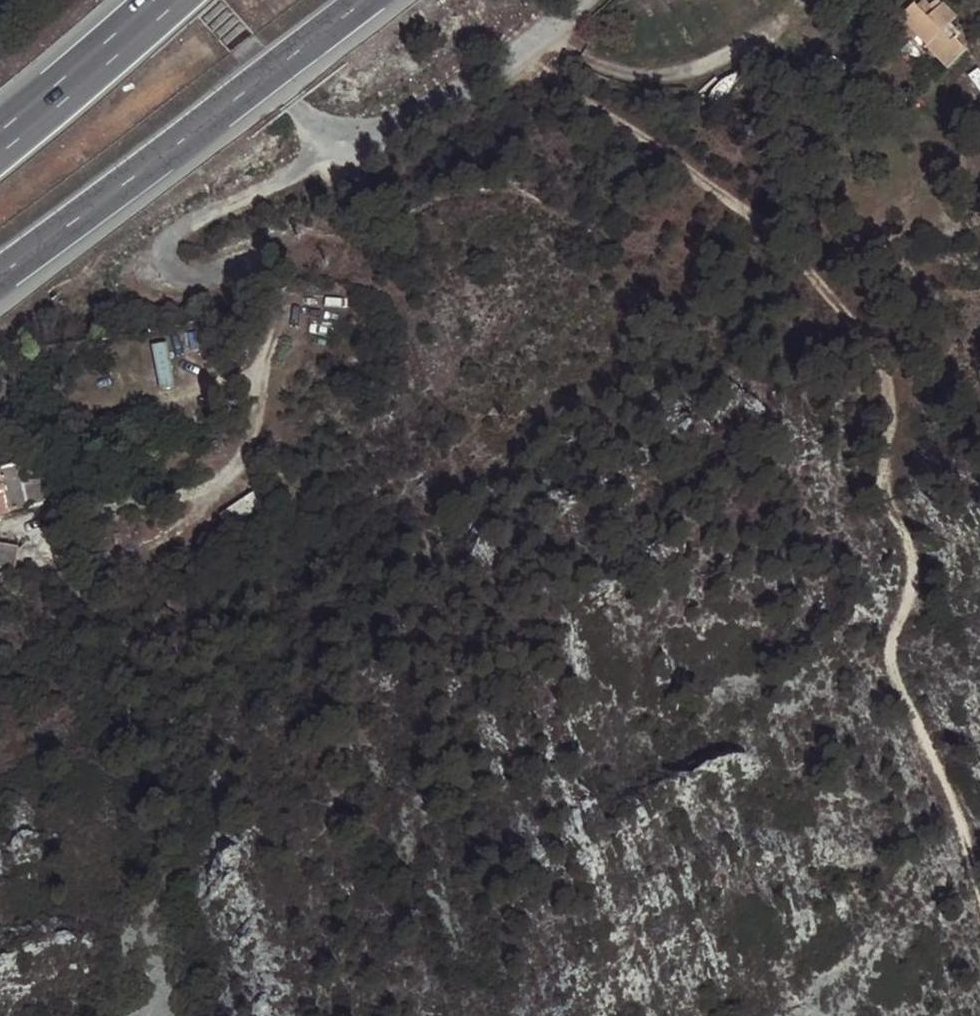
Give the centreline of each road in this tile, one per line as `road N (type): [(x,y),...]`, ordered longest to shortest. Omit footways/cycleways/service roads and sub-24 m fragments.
road 1 (motorway): [(0,271),(366,0)]
road 2 (residential): [(329,132),(295,170),(188,221),(162,244),(161,263),(174,276),(229,270)]
road 3 (residential): [(329,132),(372,134),(429,109),(523,51),(586,0)]
road 4 (motorway): [(165,0),(0,139)]
road 5 (residential): [(205,0),(329,132)]

